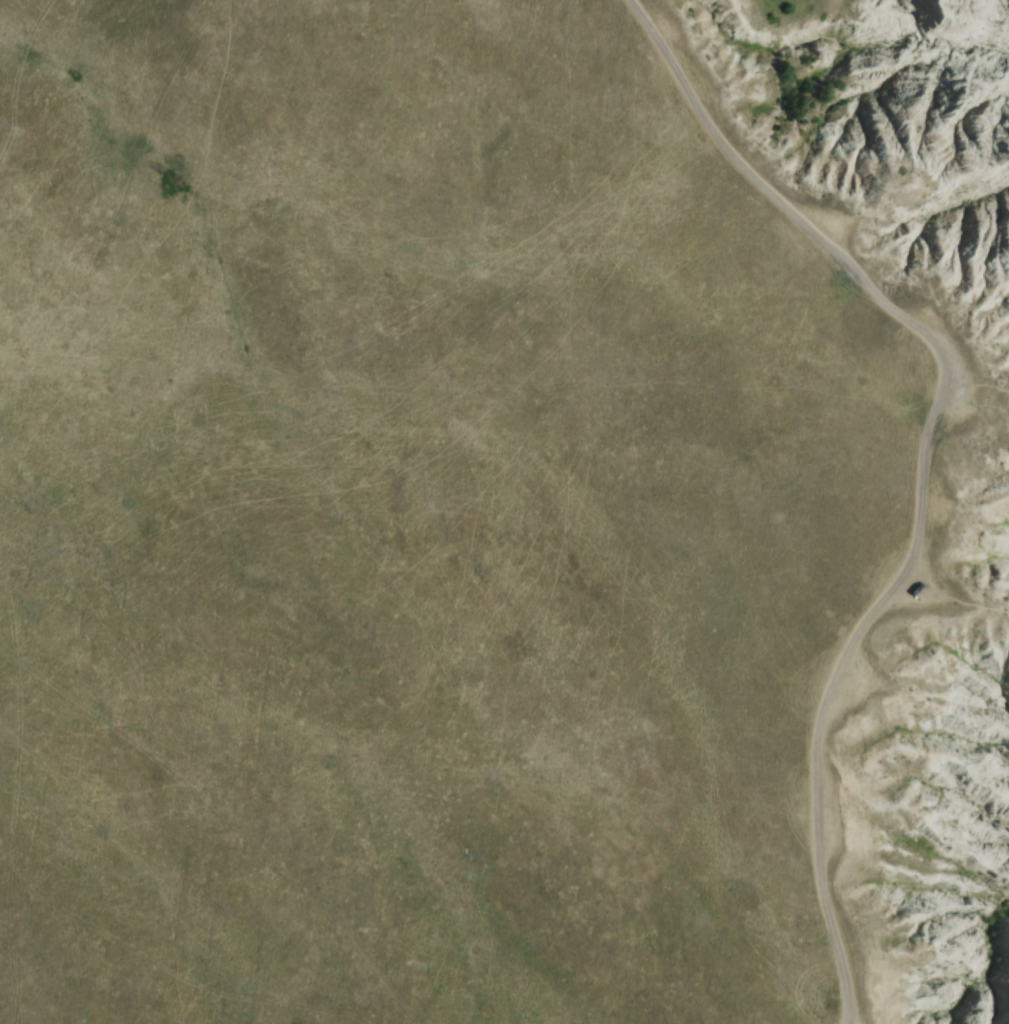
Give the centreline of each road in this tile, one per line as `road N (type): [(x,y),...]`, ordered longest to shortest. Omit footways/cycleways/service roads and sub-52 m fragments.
road 1 (track): [(852,1023),(823,891),(810,720),(863,625),(917,554),(929,446),(958,363),(875,297),(711,133),(632,0)]

